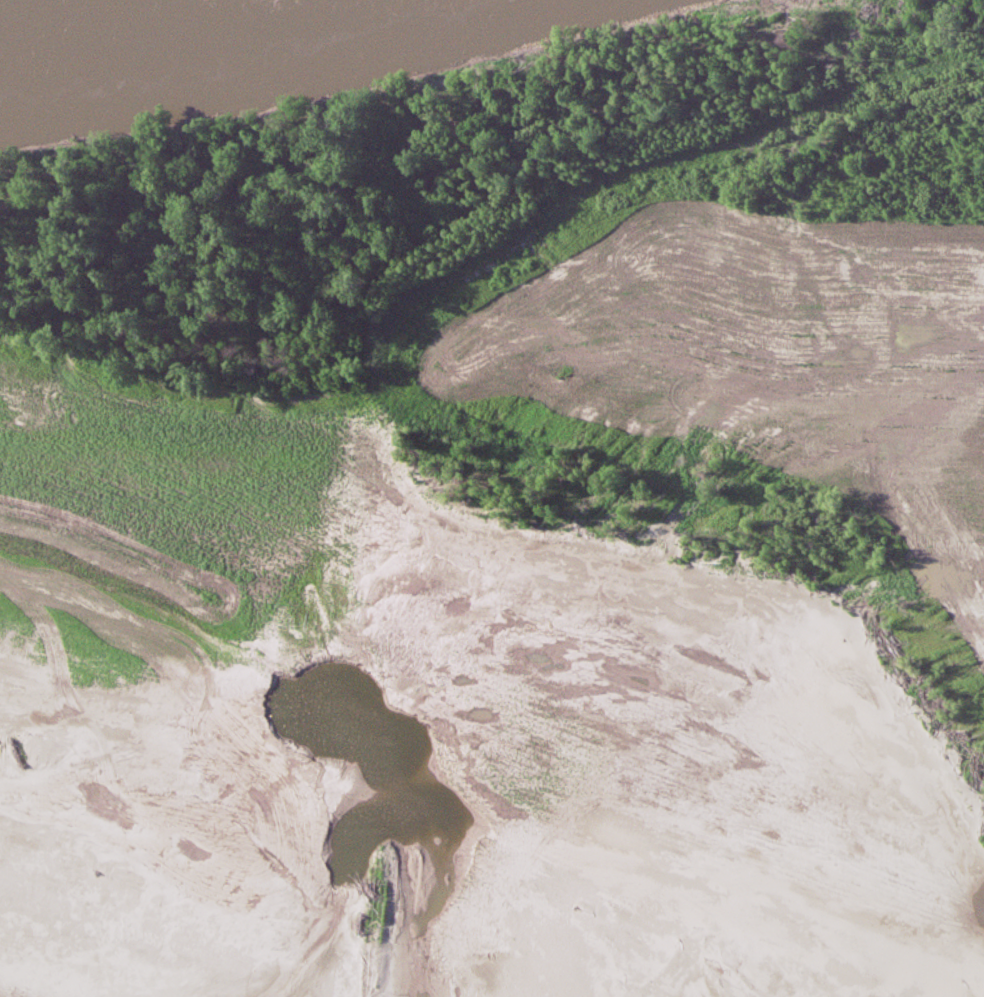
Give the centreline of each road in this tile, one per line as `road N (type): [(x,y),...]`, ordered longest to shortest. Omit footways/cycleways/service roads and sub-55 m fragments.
road 1 (residential): [(775,996),(557,814),(352,680),(213,558),(91,502),(0,485)]

